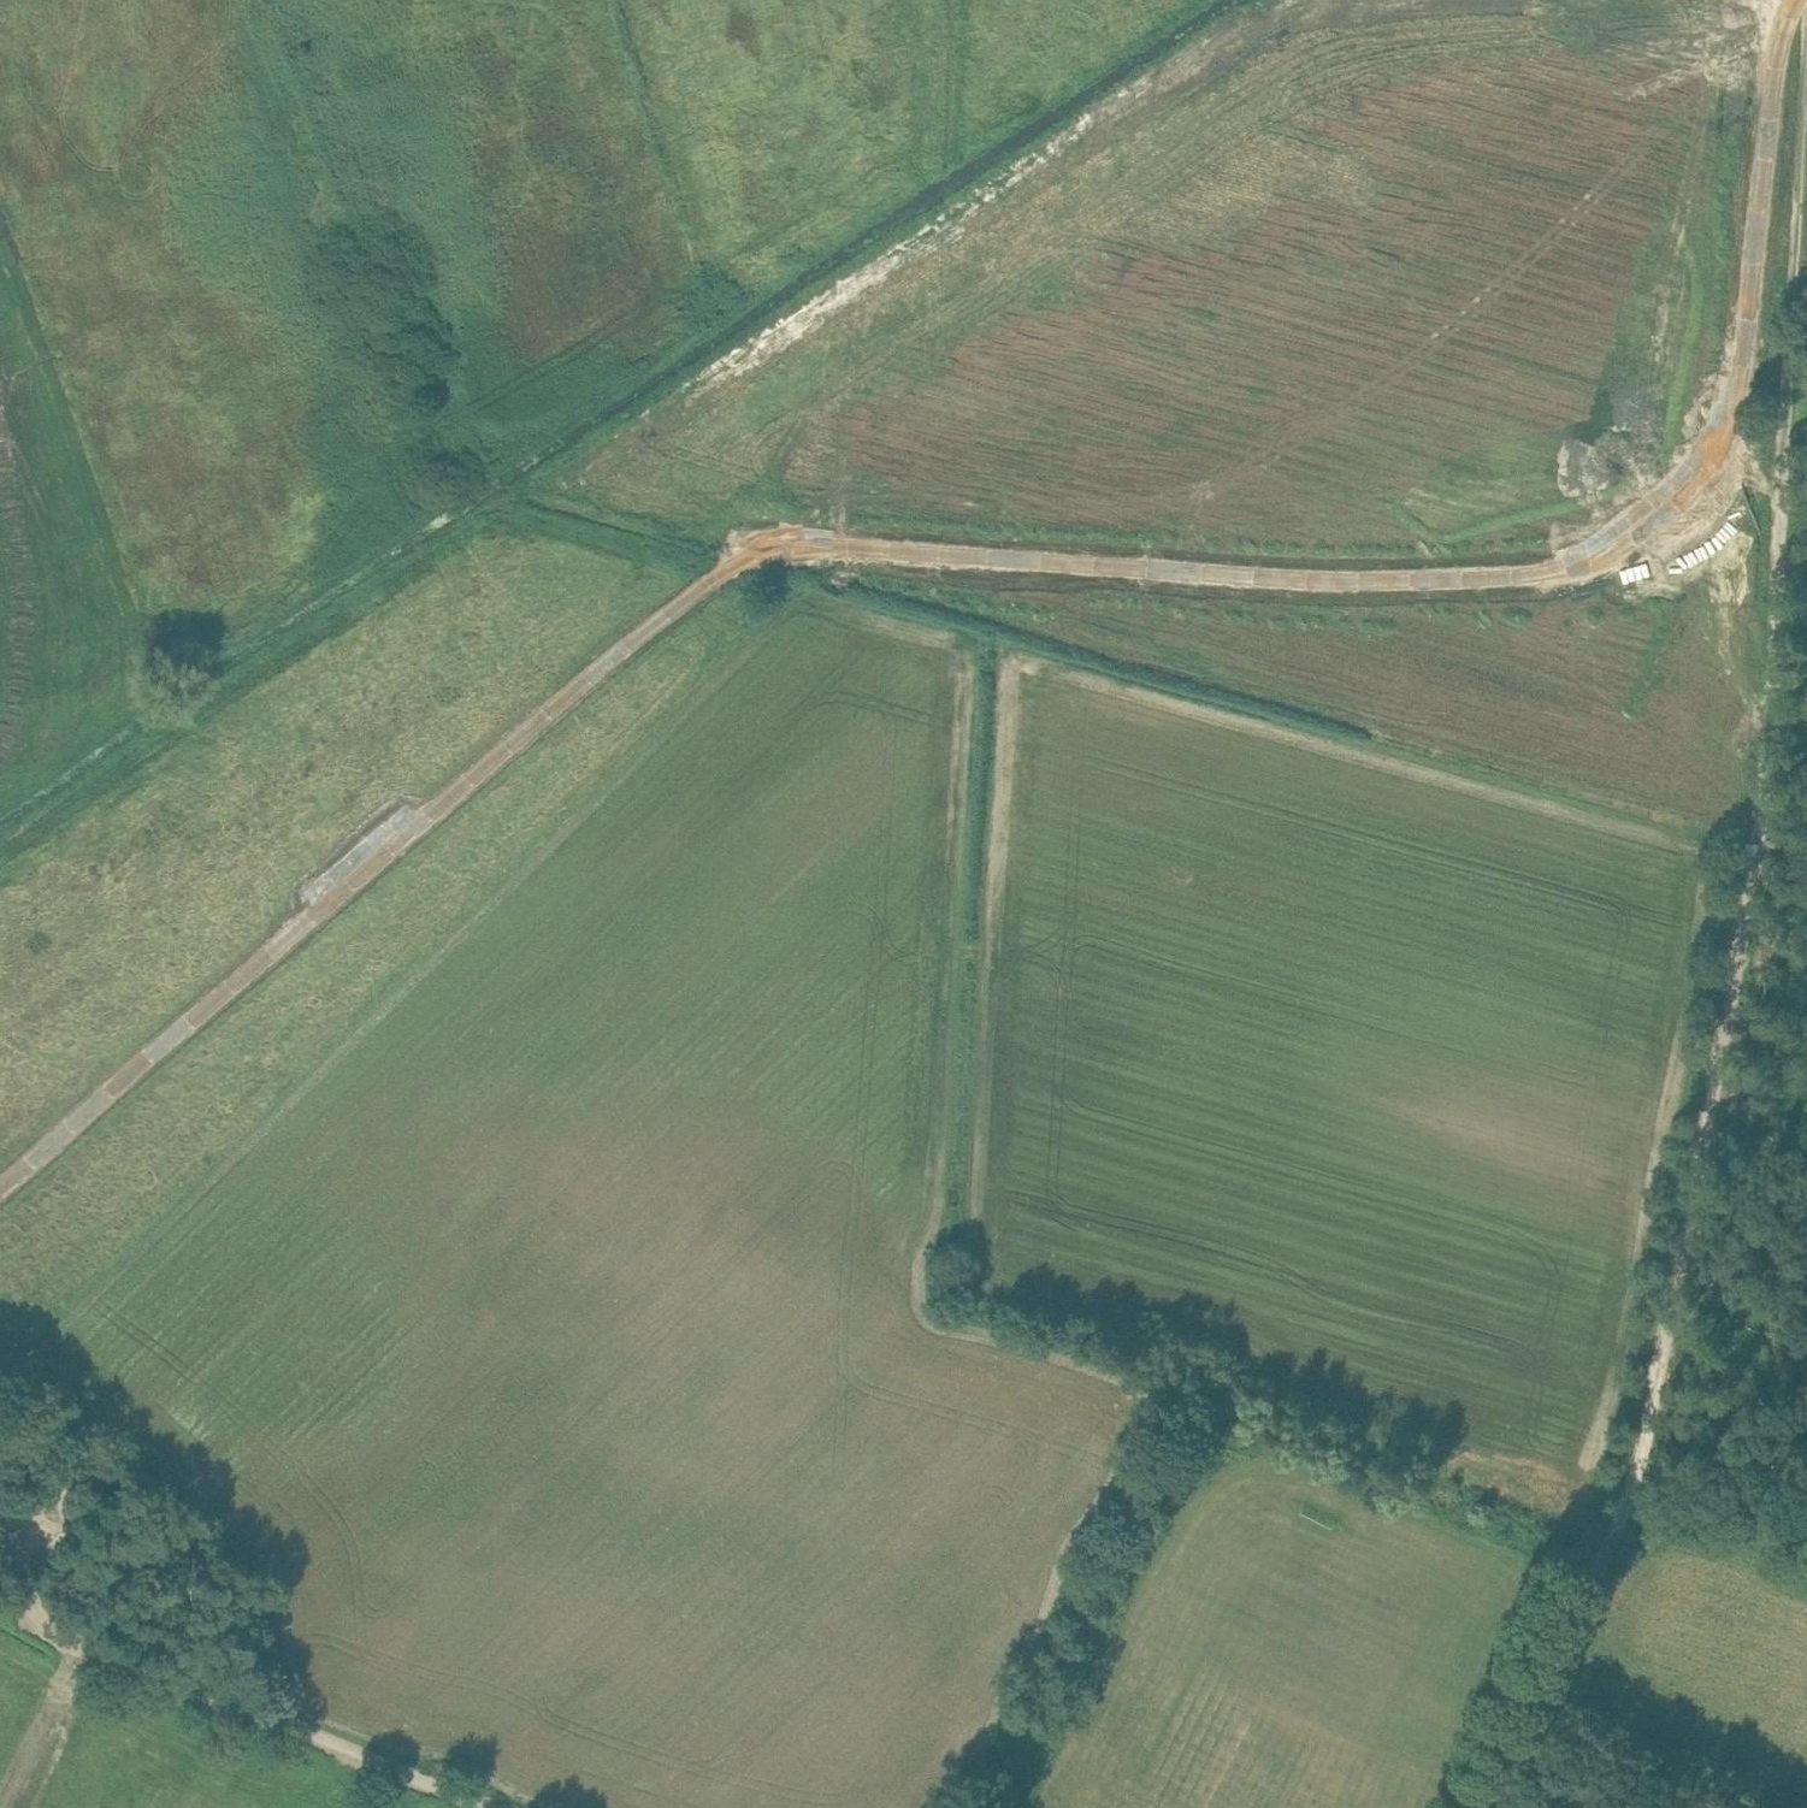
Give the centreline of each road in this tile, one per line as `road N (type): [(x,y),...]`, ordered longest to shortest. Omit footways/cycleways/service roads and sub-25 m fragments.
road 1 (track): [(1486,1807),(1634,1487),(1777,831),(1806,136)]
road 2 (track): [(0,1506),(41,1626),(502,1807)]

